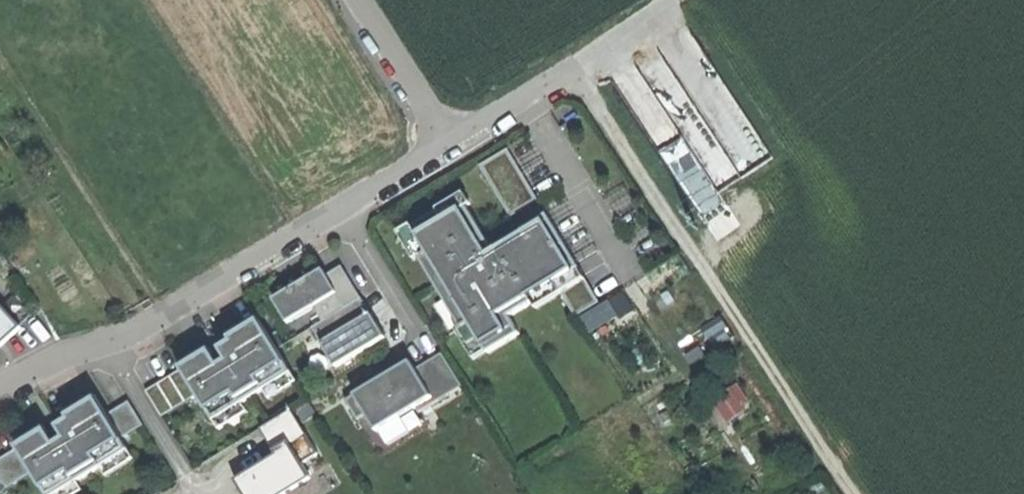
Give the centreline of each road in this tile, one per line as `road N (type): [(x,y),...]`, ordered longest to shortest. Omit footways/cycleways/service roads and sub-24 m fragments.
road 1 (residential): [(0,403),(75,361),(143,337),(456,149)]
road 2 (track): [(576,75),(856,493)]
road 3 (residential): [(360,0),(456,149)]
road 4 (track): [(570,81),(677,0)]
road 5 (residential): [(456,149),(570,81)]

